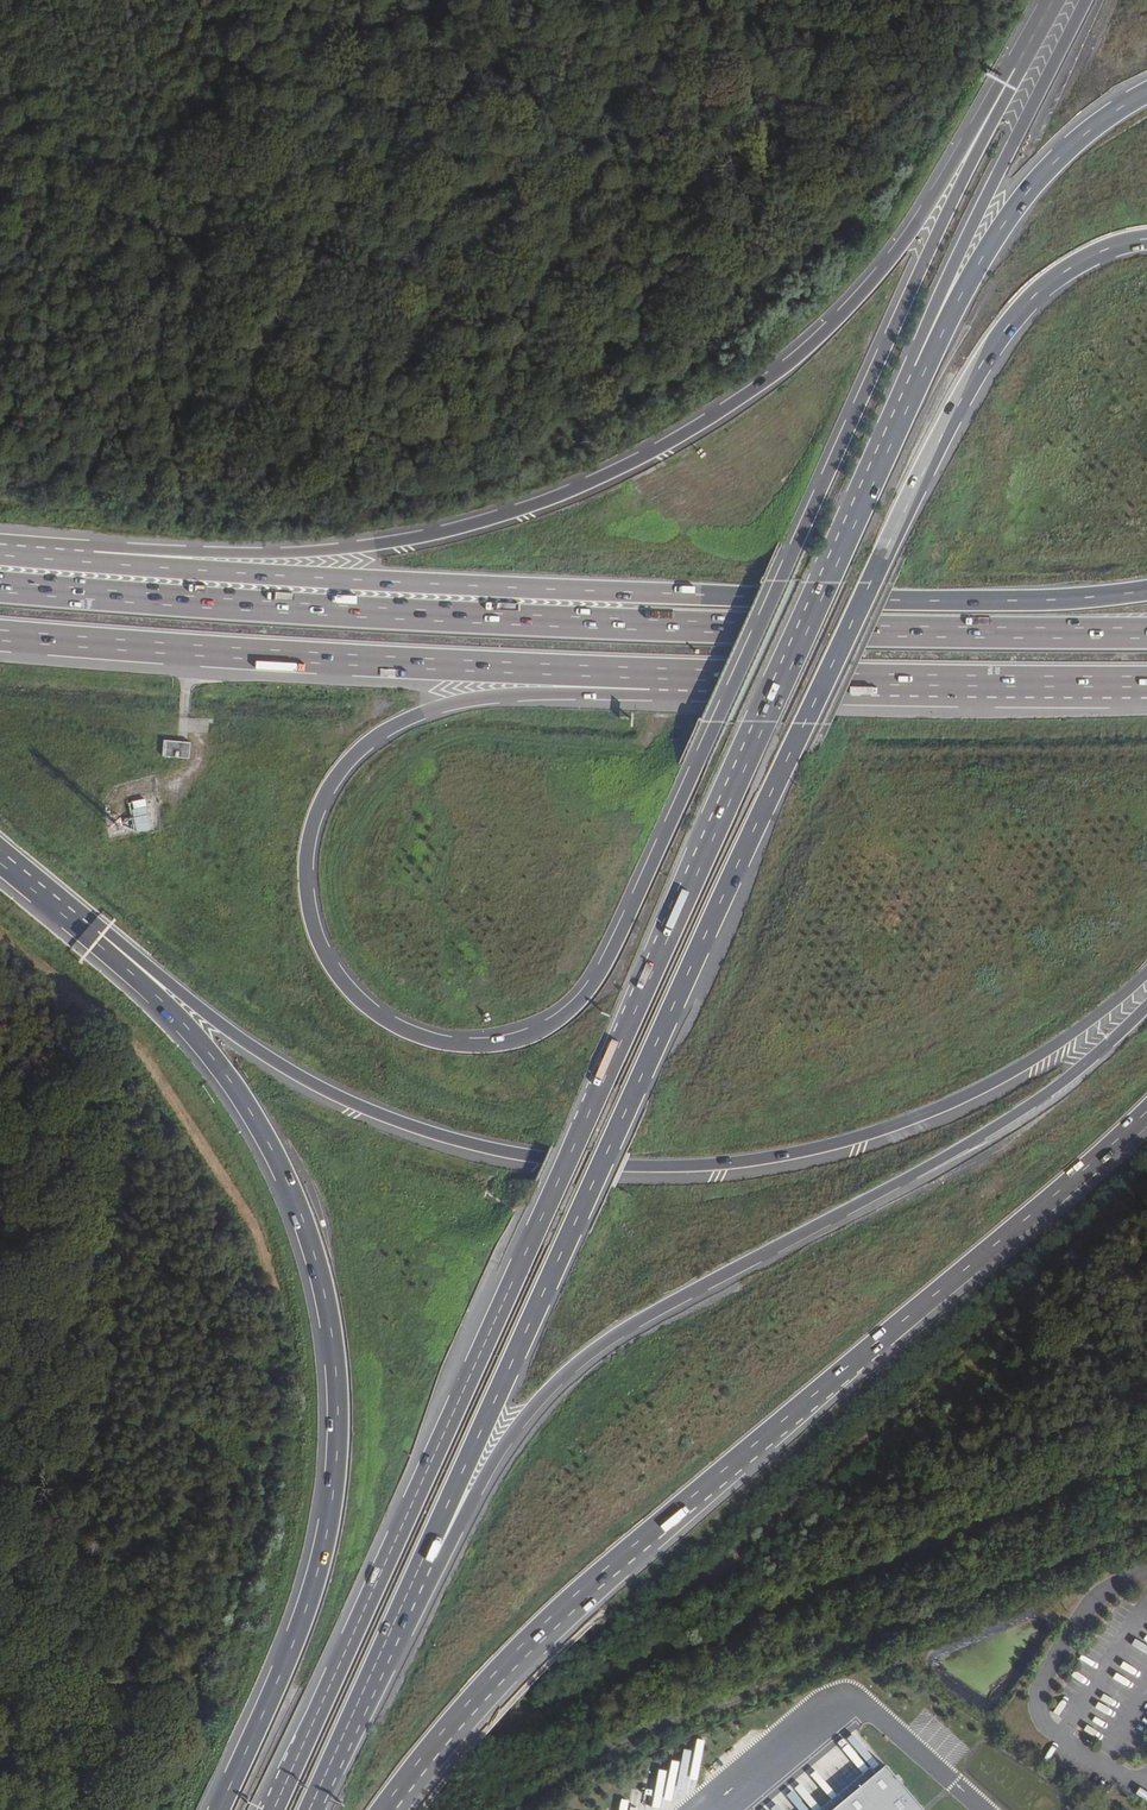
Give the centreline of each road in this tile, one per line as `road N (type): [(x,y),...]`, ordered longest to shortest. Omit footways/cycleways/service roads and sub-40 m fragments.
road 1 (motorway): [(1014,70),(597,979),(564,1015),(496,1042),(430,1038),(375,1012),(337,973),(309,901),(311,842),(346,764),(416,715),(479,698),(557,692),(611,673)]
road 2 (trunk): [(915,377),(273,1809)]
road 3 (motorway): [(1014,70),(912,231),(854,304),(756,387),(631,463),(503,516),(389,544),(267,553),(85,546),(45,557)]
road 4 (motorway): [(95,936),(131,952),(242,1041),(342,1097),(487,1148),(622,1167),(787,1156),(920,1116),(1049,1049),(1146,973)]
road 5 (motorway): [(1146,632),(491,619),(0,586)]
road 6 (motorway): [(420,1579),(589,1190),(862,600)]
road 7 (motorway): [(388,1809),(505,1664),(794,1413),(1015,1235),(1146,1112)]
road 8 (motorway): [(95,936),(191,1032),(255,1116),(304,1223),(334,1351),(338,1429),(319,1565),(220,1809)]
road 9 (trunk): [(420,1579),(450,1543),(512,1432),(568,1370),(646,1315),(1000,1125),(1064,1081),(1146,1006)]
road 10 (motorway): [(862,600),(368,581),(45,557)]
road 11 (motorway): [(0,633),(611,673)]
road 12 (motorway): [(611,673),(1146,680)]
road 13 (motorway): [(862,600),(958,407),(1012,324),(1075,266),(1146,240)]
road 14 (trunk): [(1088,0),(985,198),(915,377)]
road 15 (motorway): [(1146,93),(1069,148),(1024,196),(915,377)]
road 16 (motorway): [(1146,591),(1064,600),(862,600)]
road 17 (trunk): [(312,1809),(420,1579)]
road 18 (motorway): [(0,859),(95,936)]

